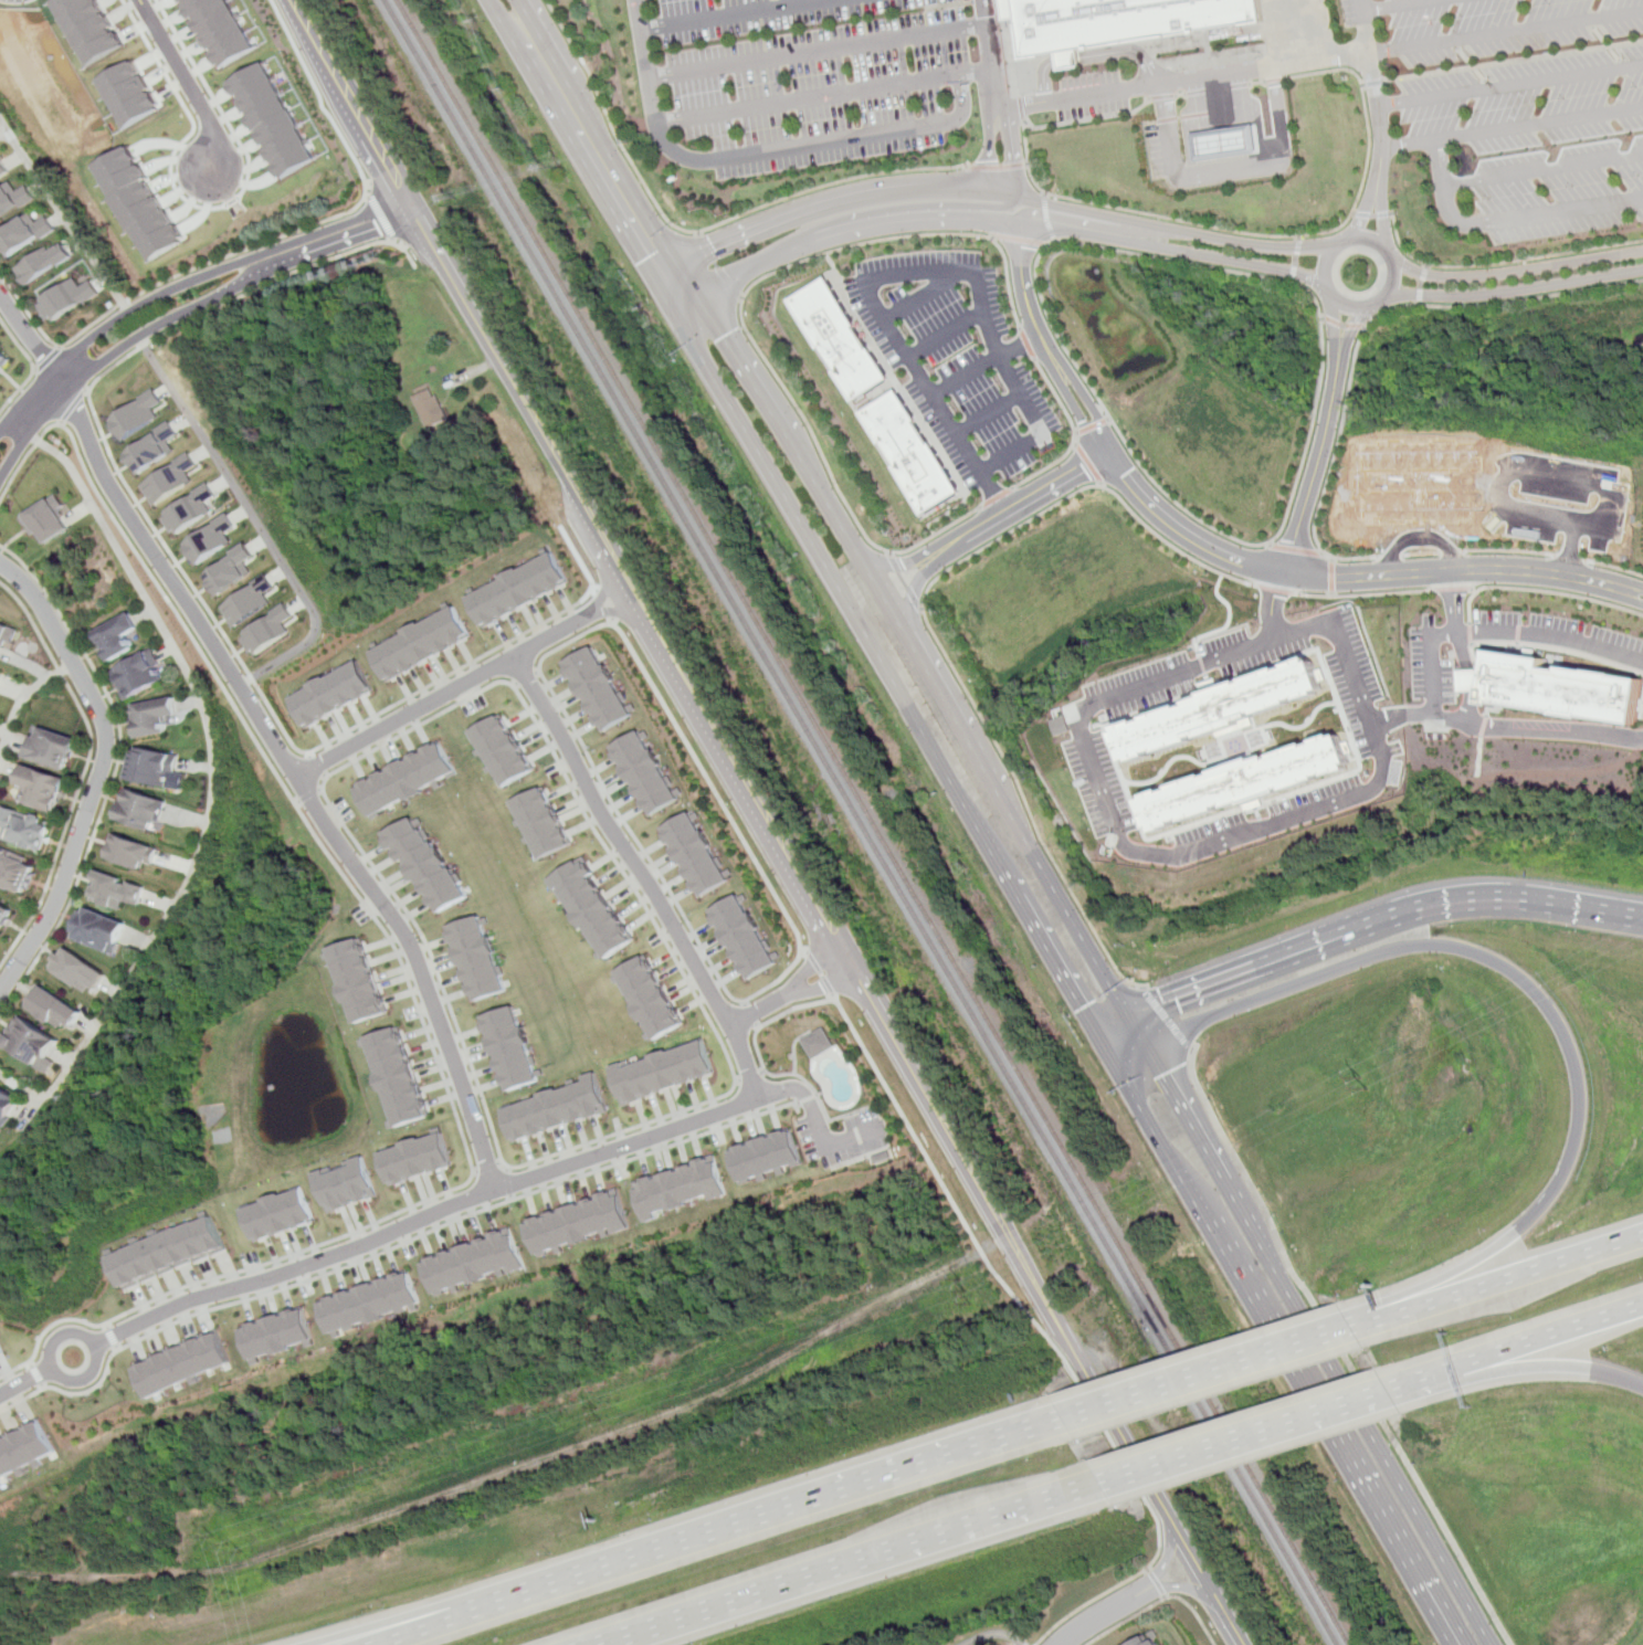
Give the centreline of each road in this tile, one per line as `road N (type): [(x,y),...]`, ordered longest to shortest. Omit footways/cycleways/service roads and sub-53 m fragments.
road 1 (residential): [(514,656),(728,1025),(757,1099),(497,1188),(94,1345)]
road 2 (residential): [(497,1188),(413,947),(112,488),(69,384),(0,294)]
road 3 (motorway): [(1144,1044),(1384,953),(1428,946),(1497,961),(1556,1009),(1589,1094),(1581,1153),(1566,1188),(1509,1245),(1368,1326)]
road 4 (residential): [(1025,224),(1035,320),(1086,418),(1133,485),(1209,550),(1289,574),(1529,570),(1642,596)]
road 5 (motorway): [(1067,1423),(370,1644)]
road 6 (residential): [(1330,250),(1276,250),(1021,197),(920,190),(851,198),(757,228),(683,263),(664,294)]
road 7 (residential): [(664,294),(704,294),(838,229),(928,218),(1001,220),(1291,271),(1326,288)]
road 8 (primary): [(664,294),(968,810)]
road 9 (primary): [(1166,1151),(1453,1644)]
road 10 (tertiary): [(845,948),(571,479)]
road 11 (motorway): [(1642,918),(1476,901),(1363,931),(1130,1020)]
road 12 (motorway): [(599,1644),(1104,1480)]
road 13 (tertiary): [(0,480),(69,384),(123,346),(268,273),(418,212)]
road 14 (residential): [(0,567),(39,607),(95,704),(108,752),(64,886),(0,993)]
road 15 (tertiary): [(410,199),(135,306),(55,370),(0,432)]
road 16 (primary): [(1493,1644),(1253,1230)]
road 17 (tertiary): [(1172,1518),(963,1157)]
road 18 (residential): [(297,778),(634,597)]
road 19 (primary): [(704,294),(519,0)]
road 20 (primary): [(489,0),(664,294)]
road 21 (motorway): [(1368,1326),(1067,1423)]
road 22 (motorway): [(1104,1480),(1401,1384)]
road 23 (motorway): [(1642,1239),(1368,1326)]
road 24 (primary): [(968,810),(1106,1050)]
road 25 (residential): [(1380,304),(1642,269)]
road 26 (tertiary): [(540,425),(410,199)]
road 27 (motorway): [(1401,1384),(1642,1308)]
road 28 (residential): [(1642,251),(1479,277),(1424,274),(1396,263)]
road 29 (primary): [(1028,844),(904,630)]
road 30 (primary): [(828,505),(704,294)]
road 31 (motorway): [(1401,1384),(1560,1367),(1642,1380)]
road 32 (tertiary): [(963,1157),(845,948)]
road 33 (residential): [(1357,235),(1330,250),(1323,268),(1334,299),(1356,310),(1389,296),(1397,274),(1388,249),(1357,235)]
road 34 (tertiary): [(410,199),(297,6)]
road 35 (primary): [(1253,1230),(1144,1044)]
road 36 (primary): [(1130,1020),(1028,844)]
road 37 (residential): [(1339,378),(1289,574)]
road 38 (residential): [(941,553),(1106,450)]
road 39 (residential): [(838,229),(918,205),(1012,208),(1021,197)]
road 40 (residential): [(143,0),(211,134),(207,159)]
road 41 (motorway): [(498,1603),(328,1644)]
road 42 (residential): [(1173,229),(1140,231),(1035,212),(1025,224)]
road 43 (primary): [(904,630),(828,505)]
road 44 (residential): [(93,1372),(98,1359),(89,1339),(70,1335),(54,1348),(65,1378),(93,1372)]

